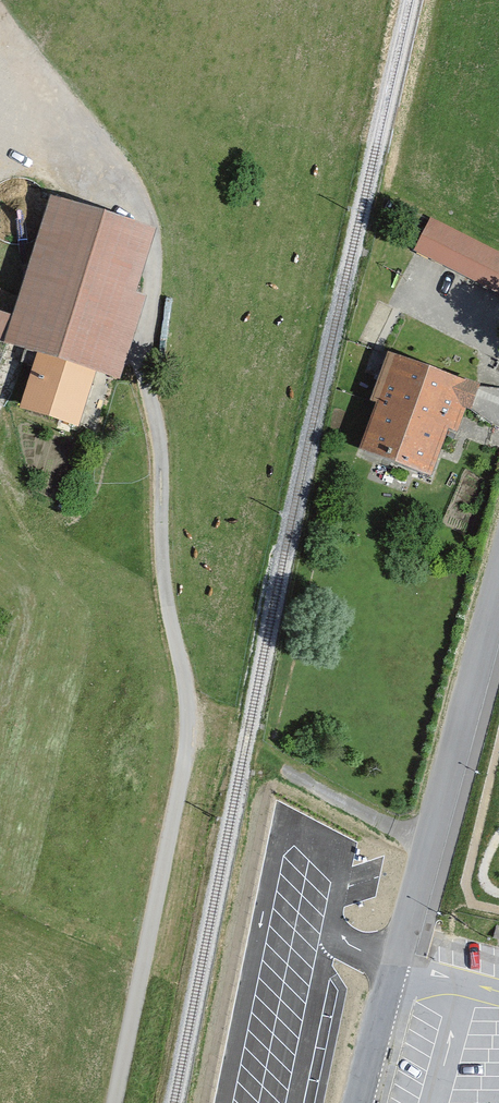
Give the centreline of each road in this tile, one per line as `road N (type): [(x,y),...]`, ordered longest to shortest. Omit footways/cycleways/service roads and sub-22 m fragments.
road 1 (track): [(113,1102),(189,746),(189,699),(164,559),(159,443),(141,356),(159,279),(160,228),(0,9)]
road 2 (tertiary): [(360,1102),(498,570)]

